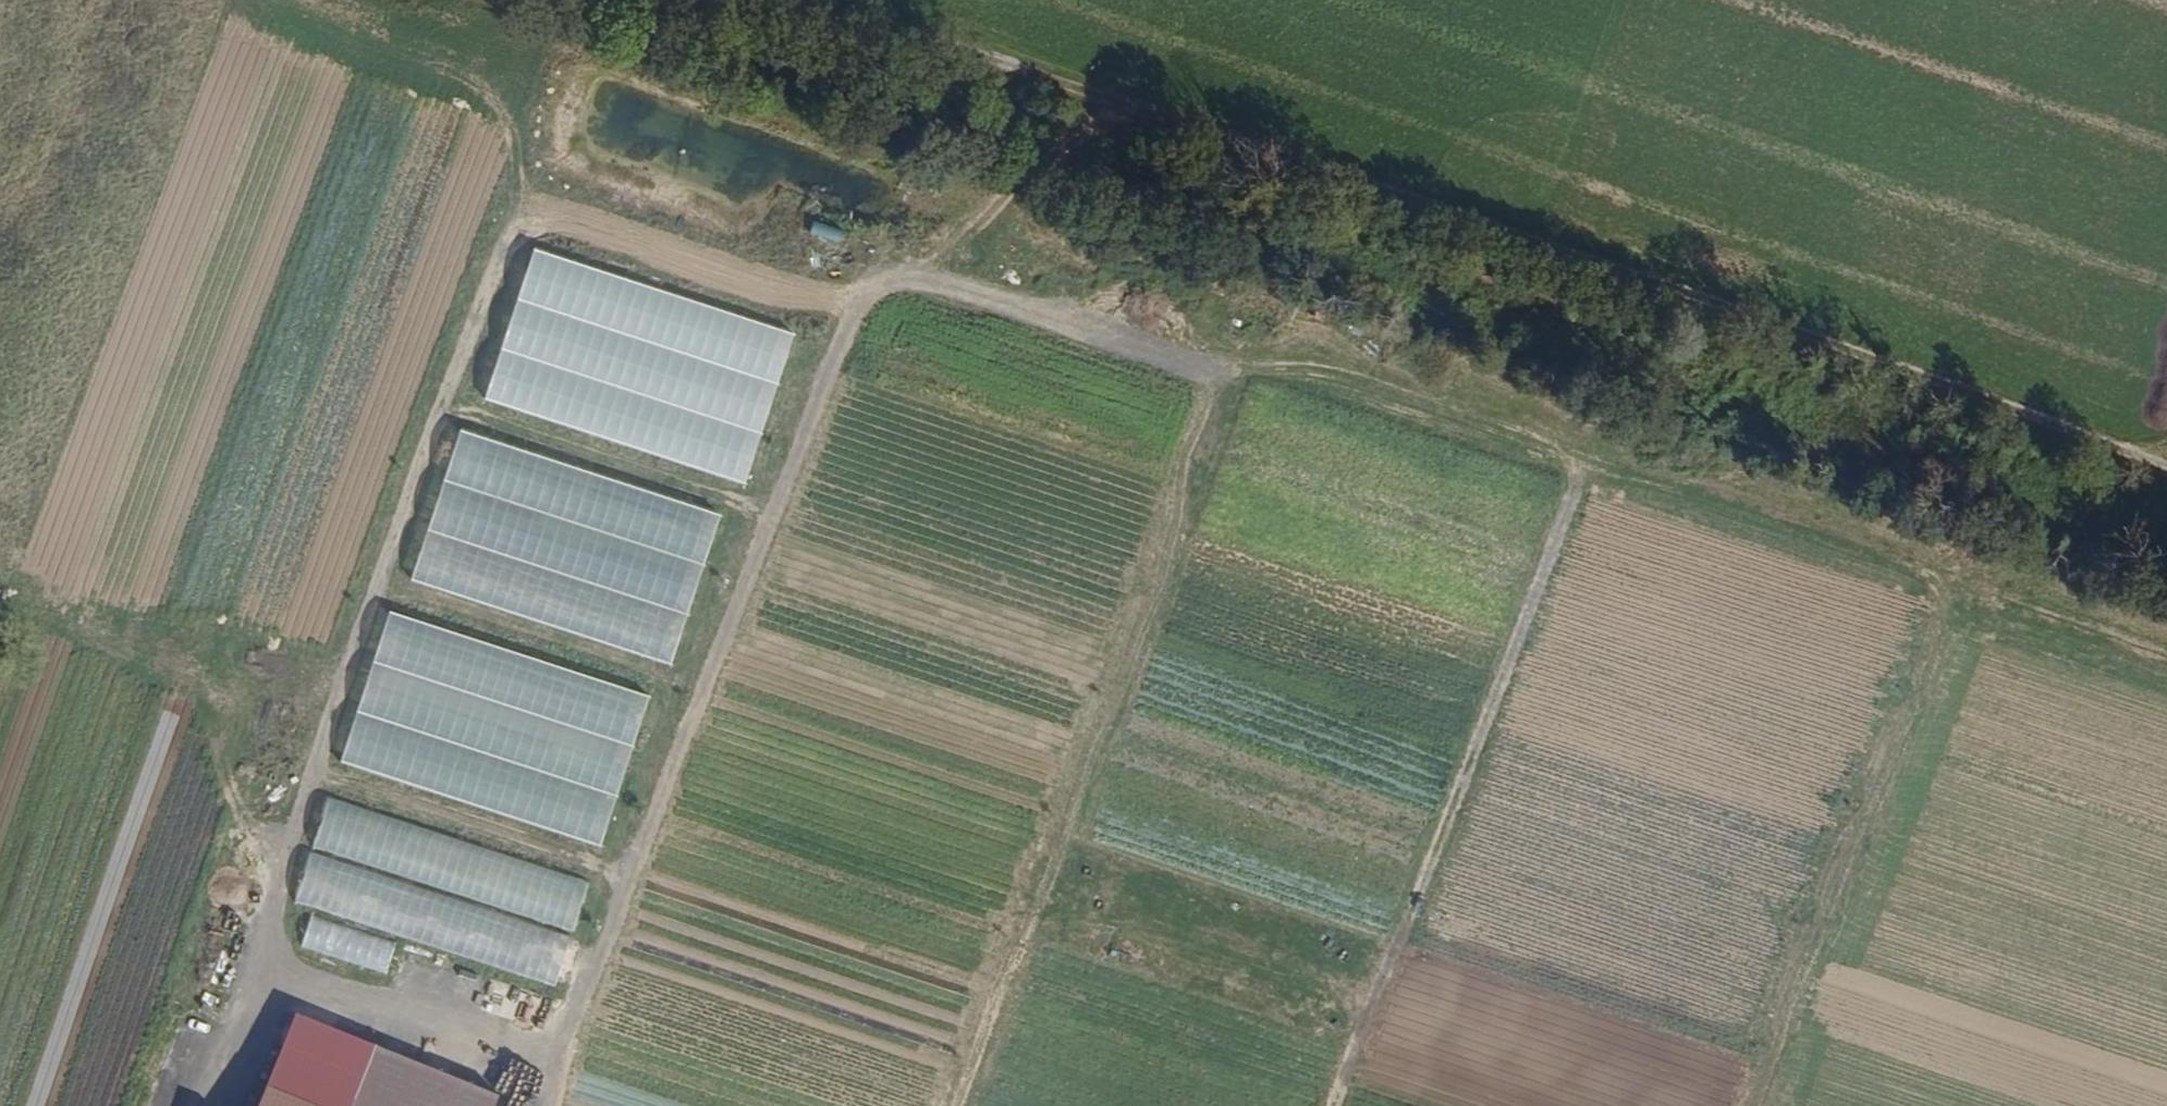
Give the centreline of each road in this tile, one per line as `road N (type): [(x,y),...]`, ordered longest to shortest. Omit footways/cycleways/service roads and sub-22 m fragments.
road 1 (track): [(2166,470),(1645,277),(795,0)]

